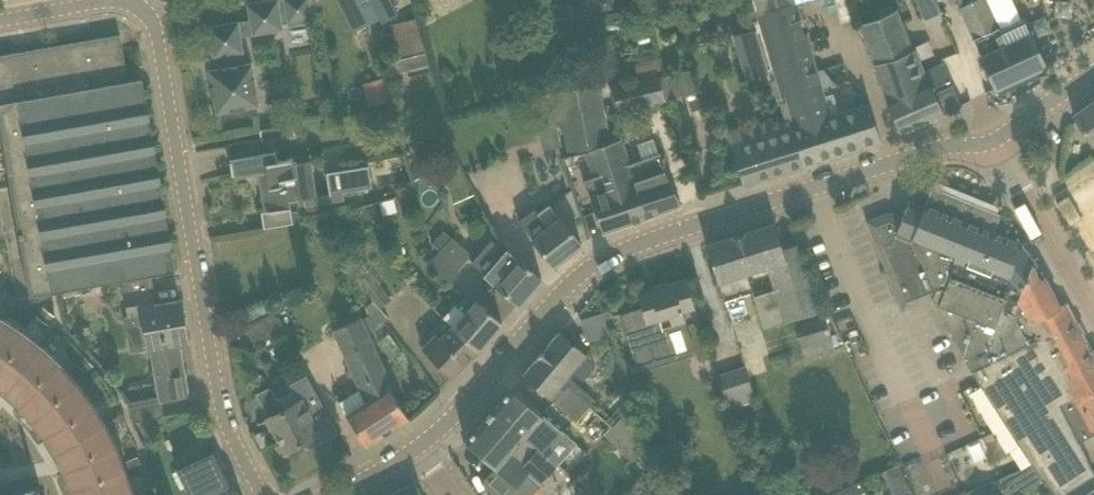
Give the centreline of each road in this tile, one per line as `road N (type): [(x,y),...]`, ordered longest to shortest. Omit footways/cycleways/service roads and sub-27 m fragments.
road 1 (unclassified): [(417,448),(455,417),(560,294),(606,258),(920,150),(987,144)]
road 2 (unclassified): [(263,494),(220,400),(157,28),(140,6)]
road 3 (residential): [(1093,308),(987,144)]
road 4 (unclassified): [(987,144),(1093,73)]

